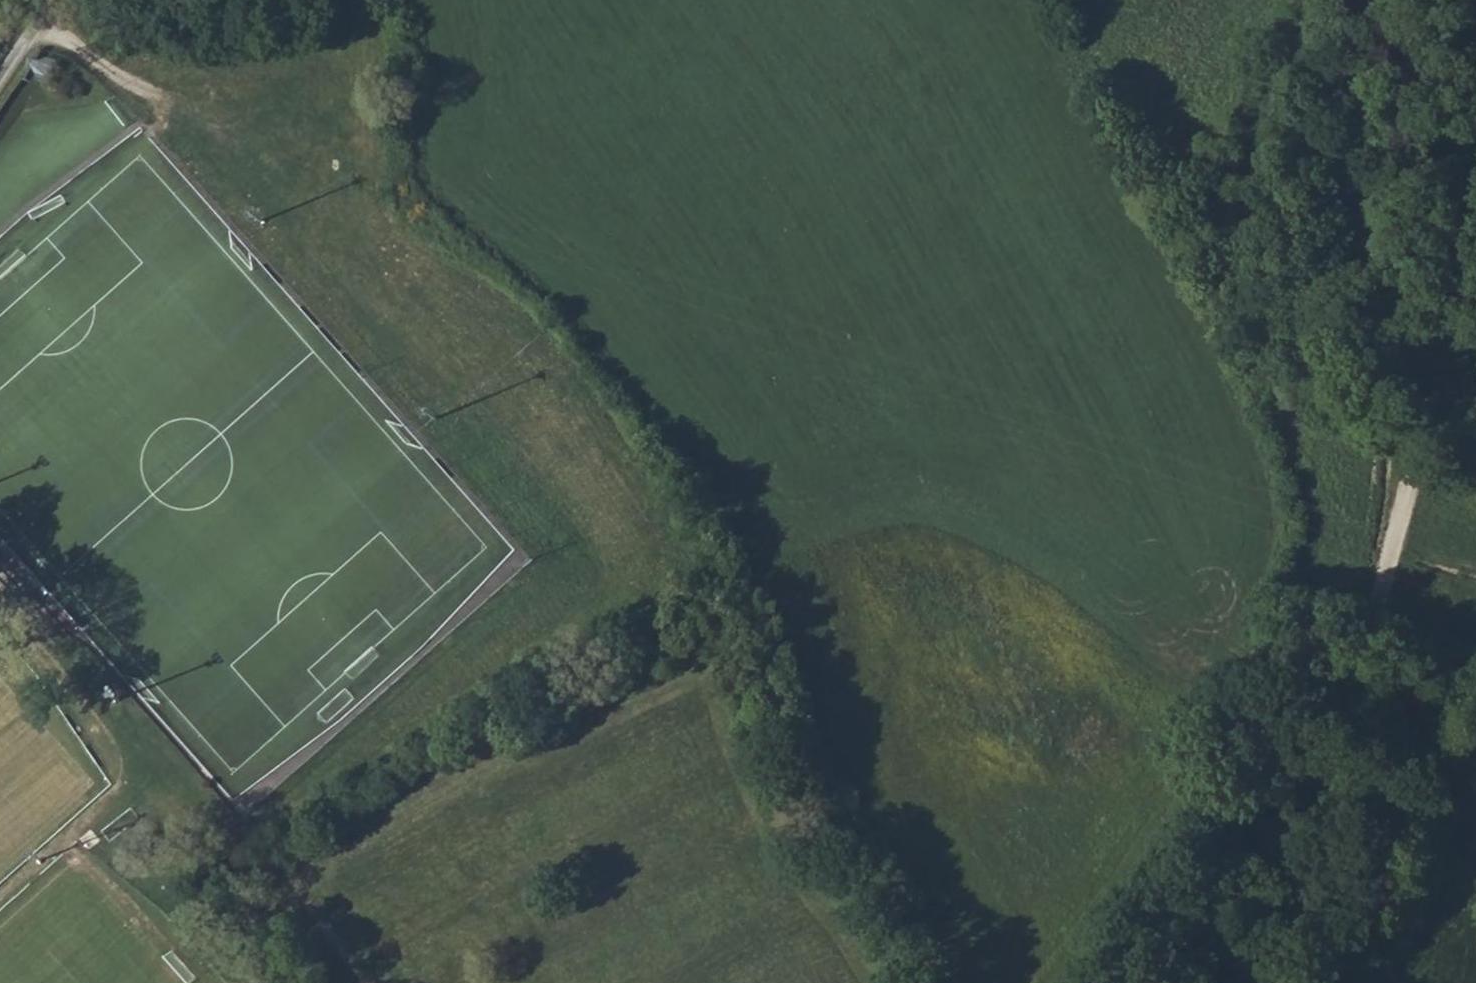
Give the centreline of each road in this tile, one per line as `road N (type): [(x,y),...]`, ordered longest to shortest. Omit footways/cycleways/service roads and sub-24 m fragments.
road 1 (track): [(1252,982),(1252,961),(1304,838),(1404,520),(1464,291),(1475,197)]
road 2 (track): [(368,982),(301,891),(225,852)]

